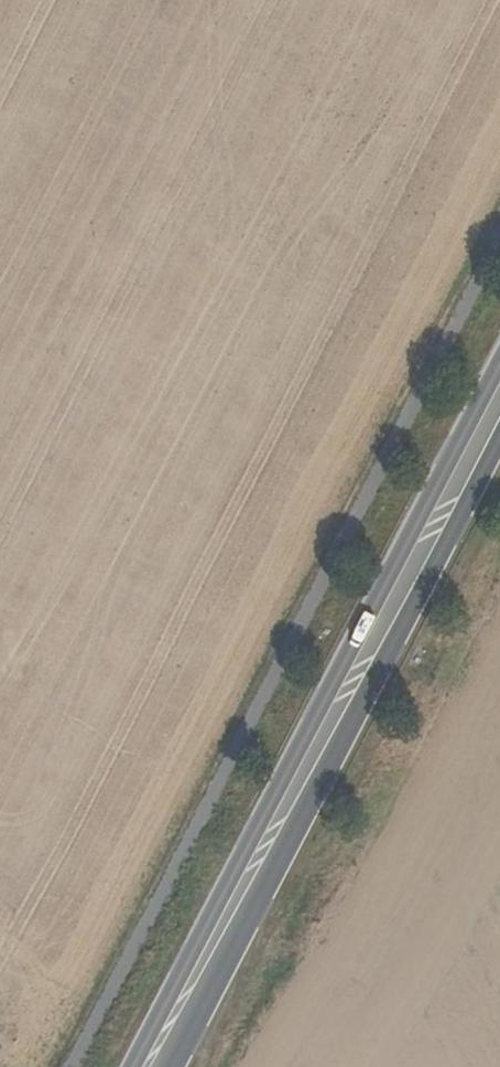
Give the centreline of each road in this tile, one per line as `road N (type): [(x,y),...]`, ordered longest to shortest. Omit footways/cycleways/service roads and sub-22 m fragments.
road 1 (primary): [(499,361),(139,1066)]
road 2 (primary): [(168,1066),(499,436)]

